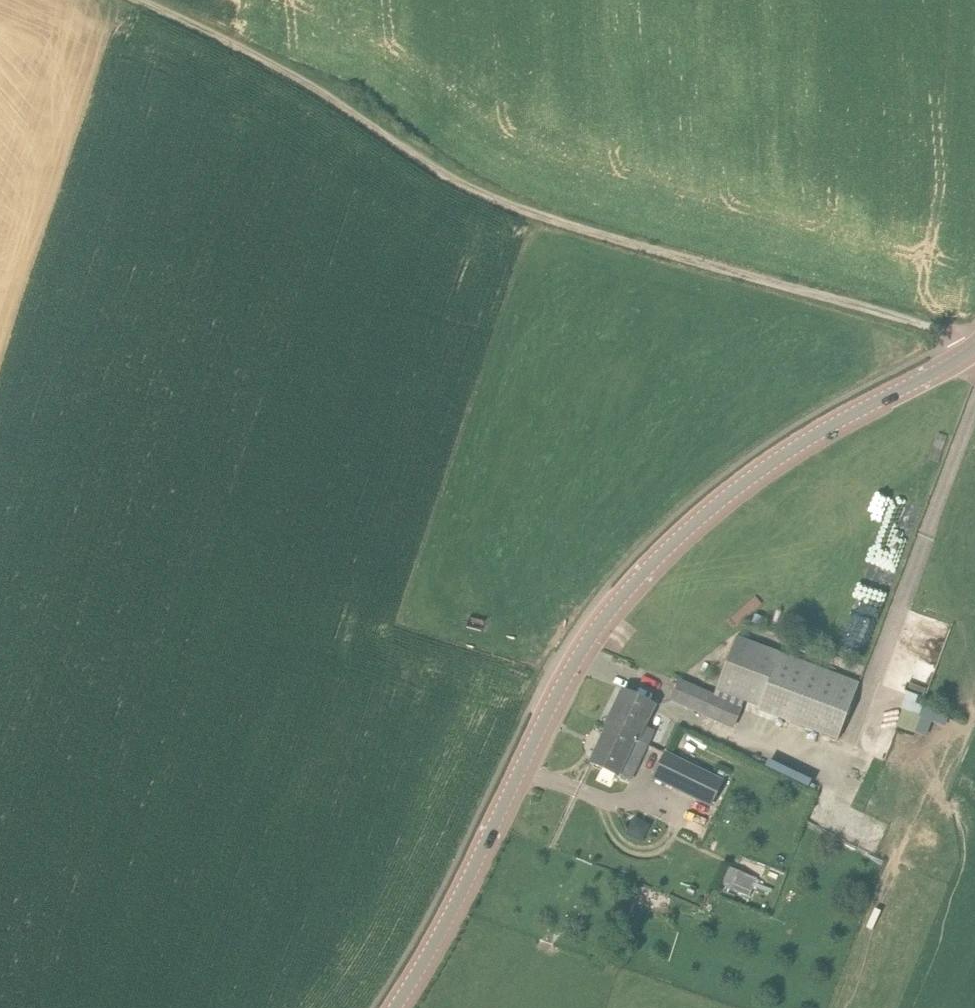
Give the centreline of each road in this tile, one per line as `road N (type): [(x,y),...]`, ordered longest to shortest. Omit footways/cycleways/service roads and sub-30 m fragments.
road 1 (tertiary): [(394,1007),(574,661),(630,587),(762,468),(974,347)]
road 2 (track): [(137,0),(281,69),(491,199),(958,334)]
road 3 (track): [(974,406),(852,735)]

